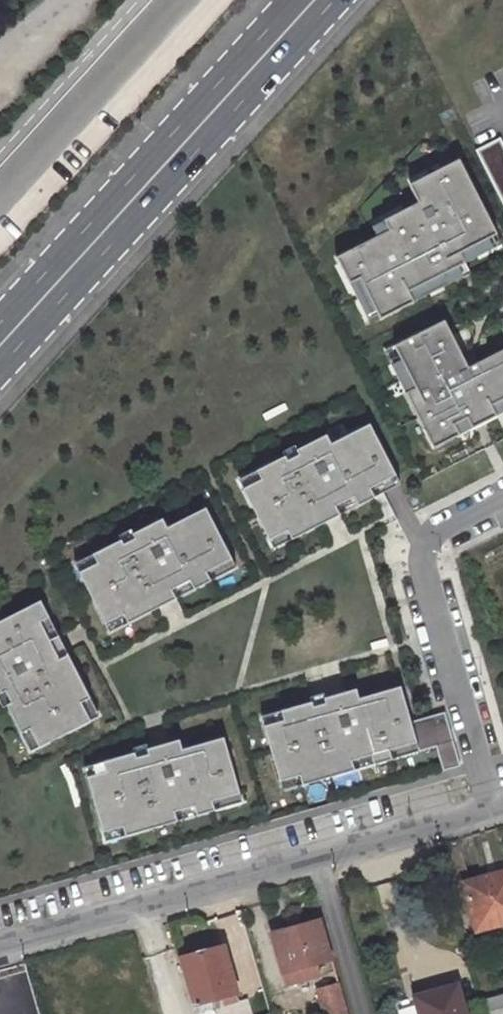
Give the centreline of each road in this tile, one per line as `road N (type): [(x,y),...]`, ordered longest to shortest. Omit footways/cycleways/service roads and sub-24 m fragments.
road 1 (residential): [(0,946),(492,803)]
road 2 (secondary): [(0,343),(314,0)]
road 3 (residential): [(502,496),(440,530),(422,557),(492,803)]

